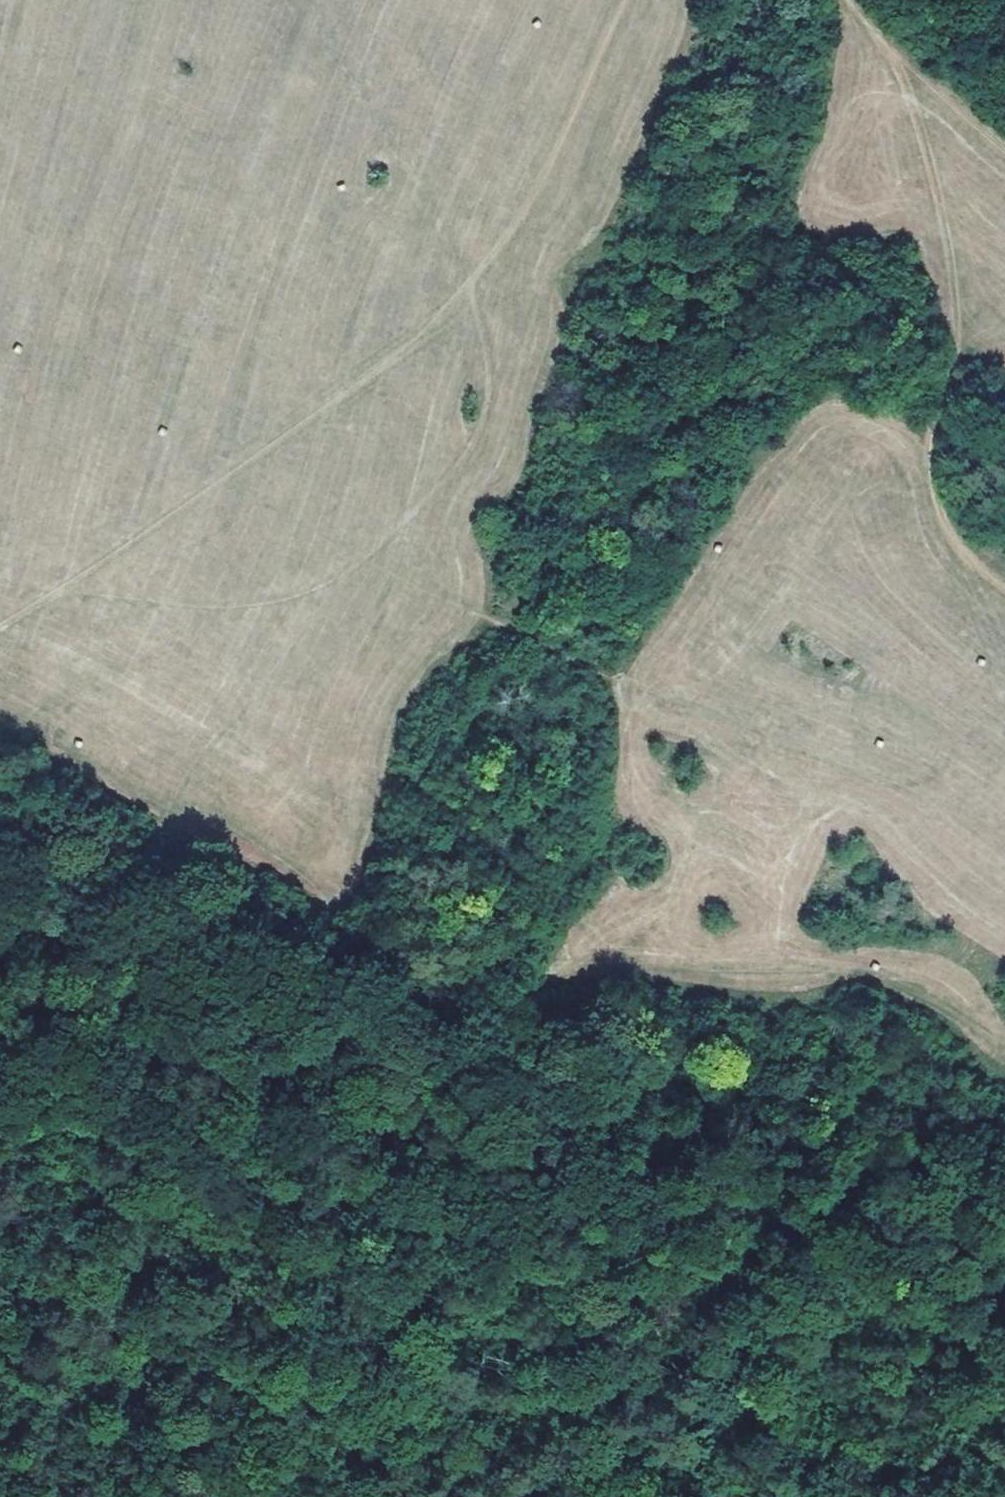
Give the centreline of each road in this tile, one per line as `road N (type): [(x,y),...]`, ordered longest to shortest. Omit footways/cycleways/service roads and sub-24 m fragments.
road 1 (track): [(0,626),(233,473),(436,323),(526,215),(627,0)]

